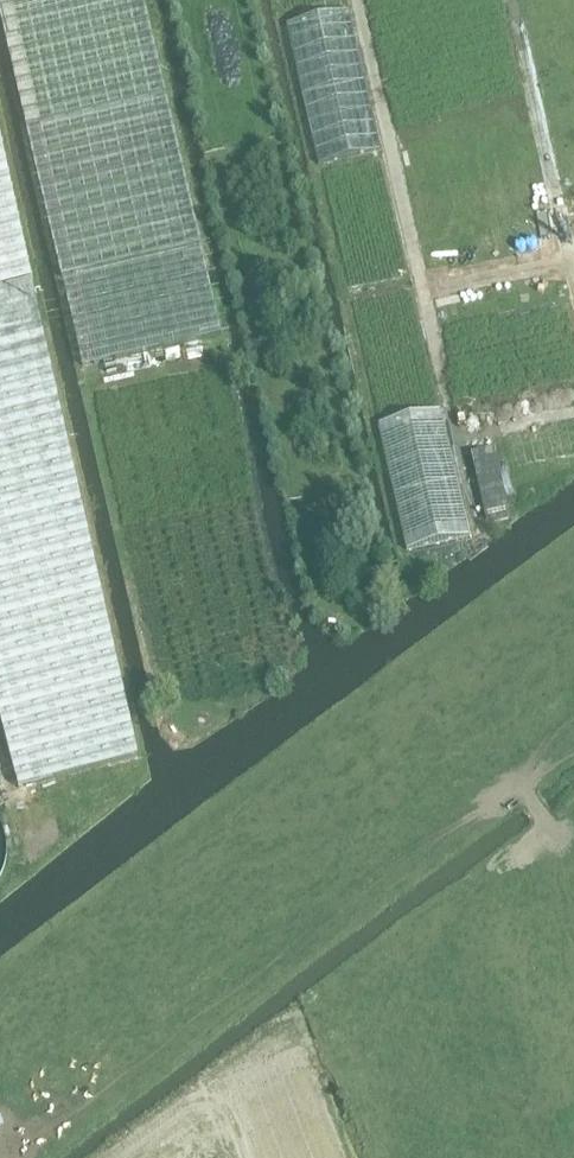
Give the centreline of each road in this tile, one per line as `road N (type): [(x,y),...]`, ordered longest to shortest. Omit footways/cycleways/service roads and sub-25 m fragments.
road 1 (track): [(359,0),(462,447)]

